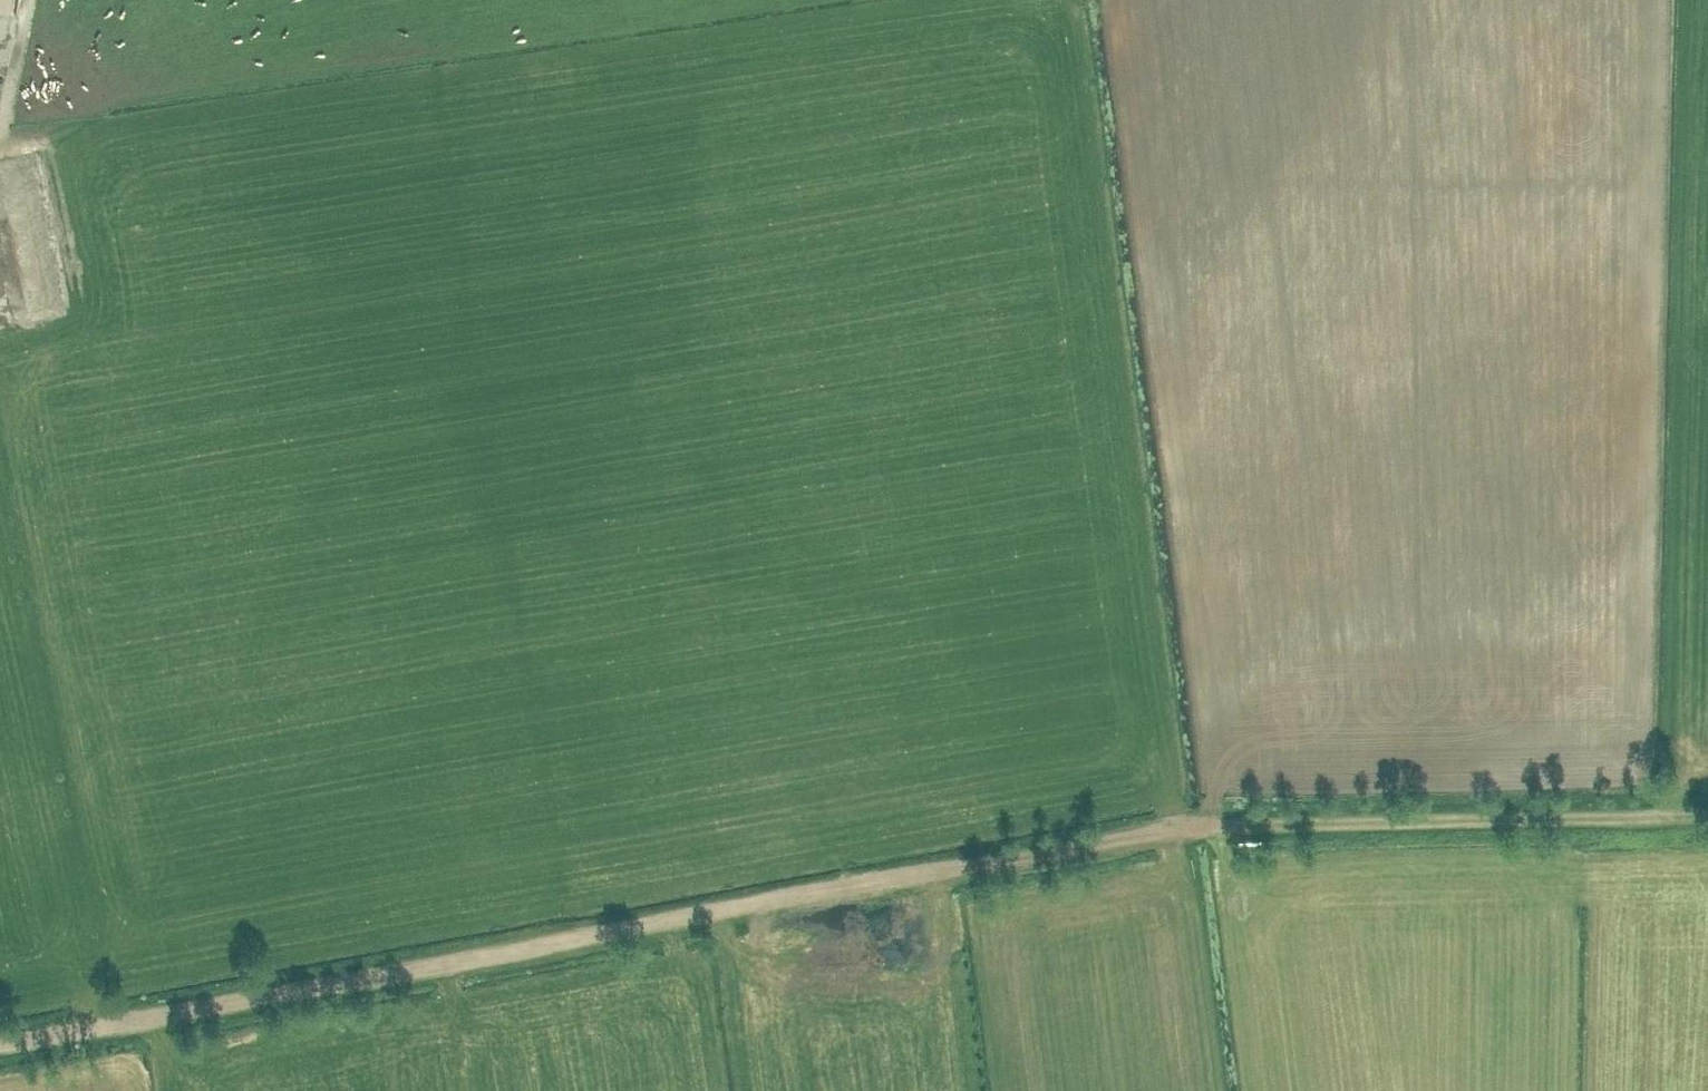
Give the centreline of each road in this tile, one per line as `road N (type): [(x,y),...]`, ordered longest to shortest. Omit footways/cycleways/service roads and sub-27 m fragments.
road 1 (track): [(1707,817),(1144,834),(0,1043)]

